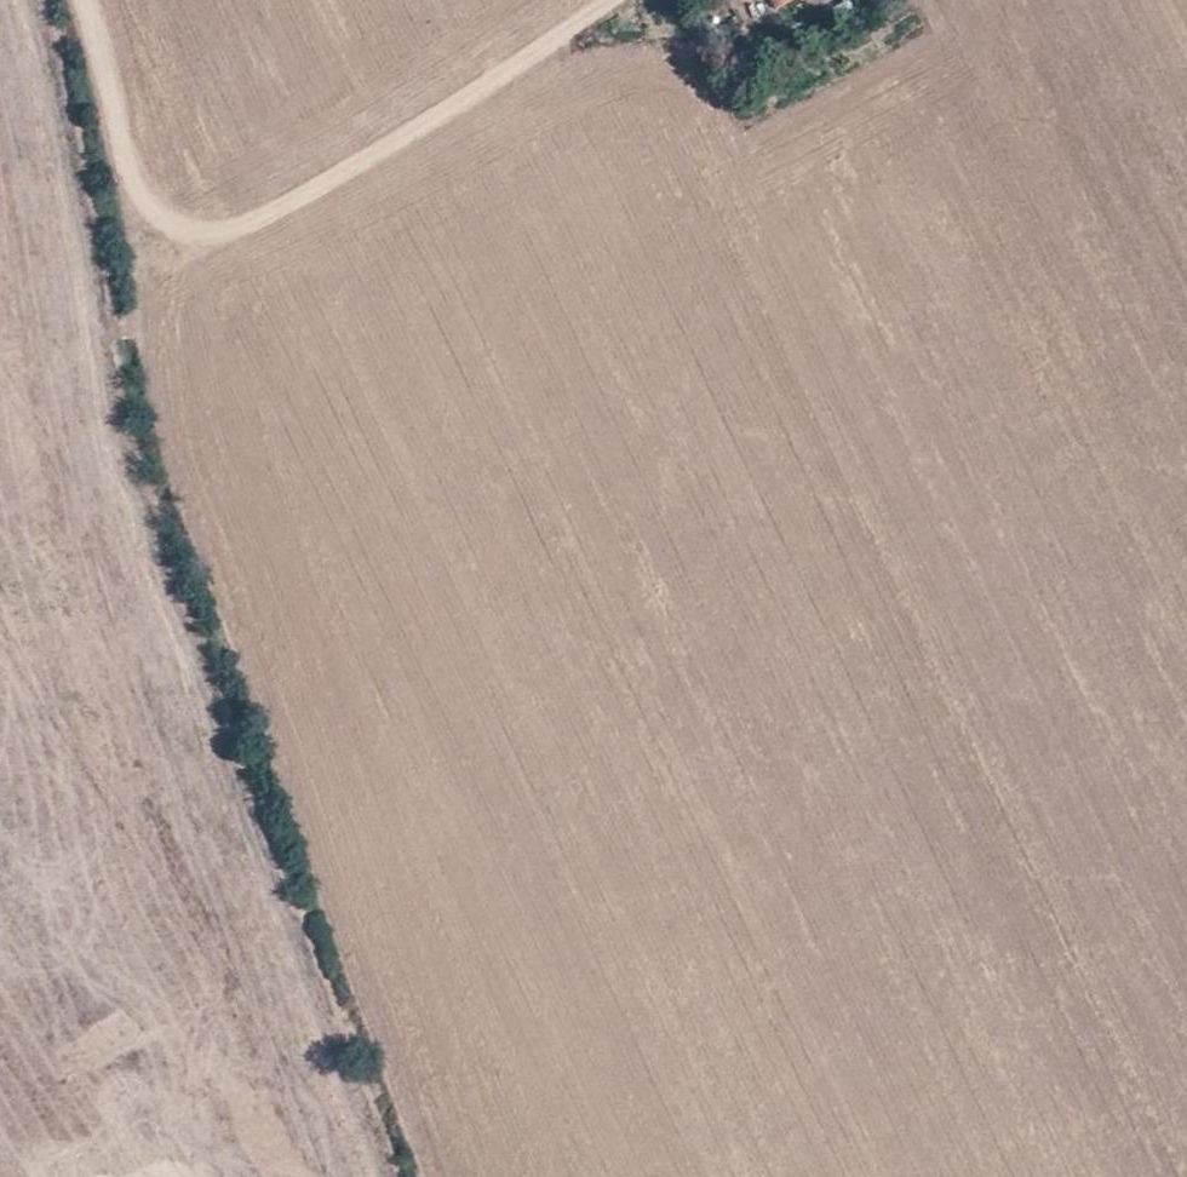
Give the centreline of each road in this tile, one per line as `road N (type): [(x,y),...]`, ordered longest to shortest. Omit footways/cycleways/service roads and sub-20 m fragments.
road 1 (unclassified): [(81,0),(133,195),(153,225),(203,236),(274,215),(624,0)]

